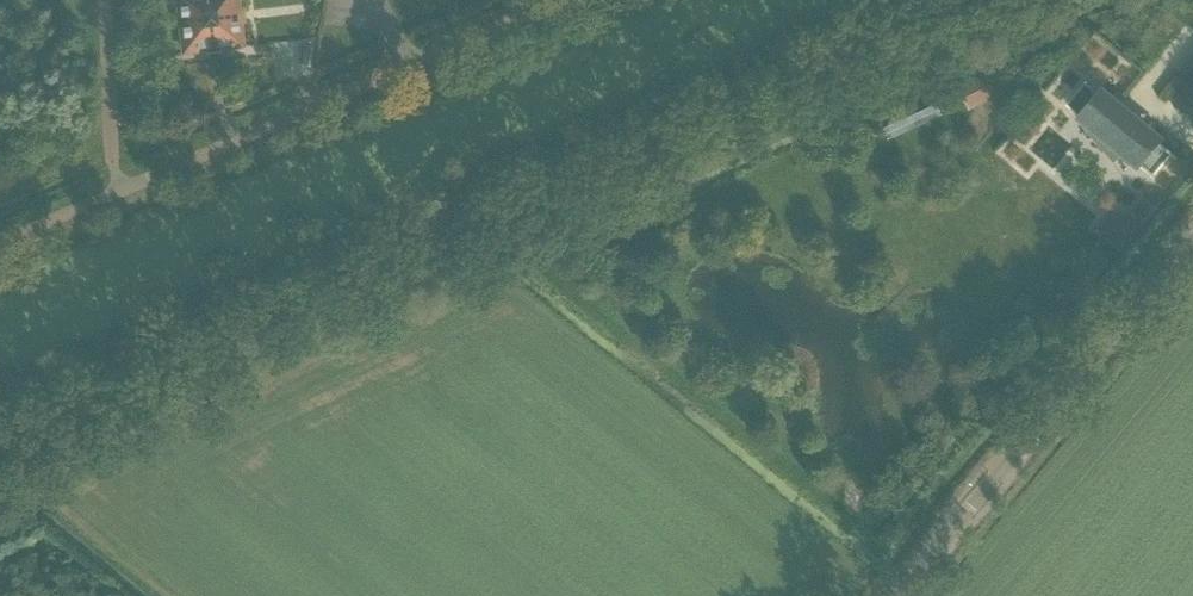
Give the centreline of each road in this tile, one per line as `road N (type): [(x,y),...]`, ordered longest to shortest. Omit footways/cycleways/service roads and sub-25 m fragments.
road 1 (residential): [(124,191),(588,0)]
road 2 (unclassified): [(897,595),(1192,240)]

